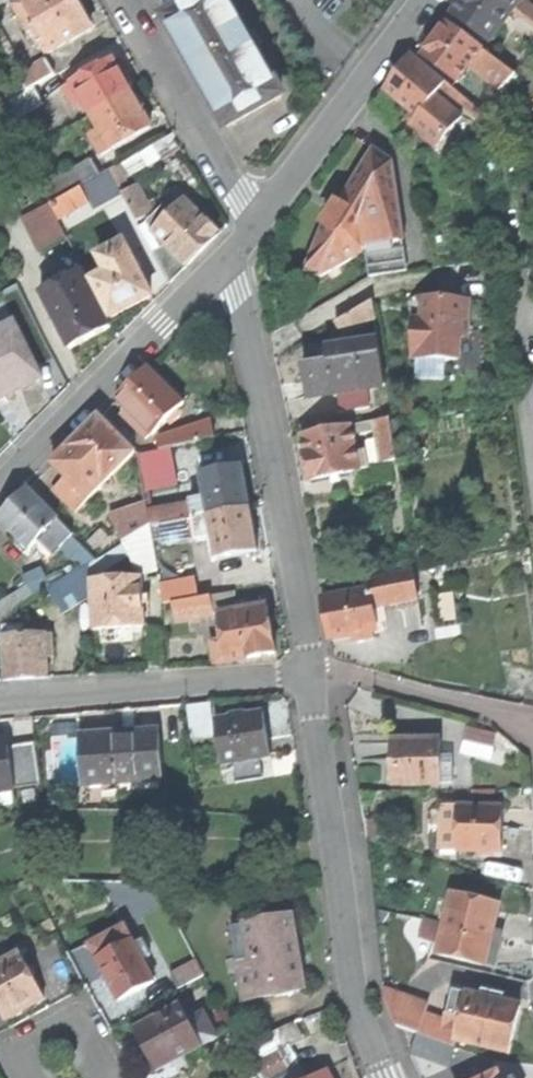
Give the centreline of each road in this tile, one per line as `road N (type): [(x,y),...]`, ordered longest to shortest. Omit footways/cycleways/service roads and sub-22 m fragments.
road 1 (residential): [(308,672),(230,255)]
road 2 (residential): [(308,672),(354,998),(384,1077)]
road 3 (residential): [(0,488),(230,255)]
road 4 (residential): [(308,672),(0,698)]
road 5 (residential): [(258,224),(423,0)]
road 6 (residential): [(258,224),(126,0)]
road 7 (residential): [(532,727),(506,712),(308,672)]
road 8 (residential): [(23,1077),(1,1040),(77,1002),(118,1077)]

